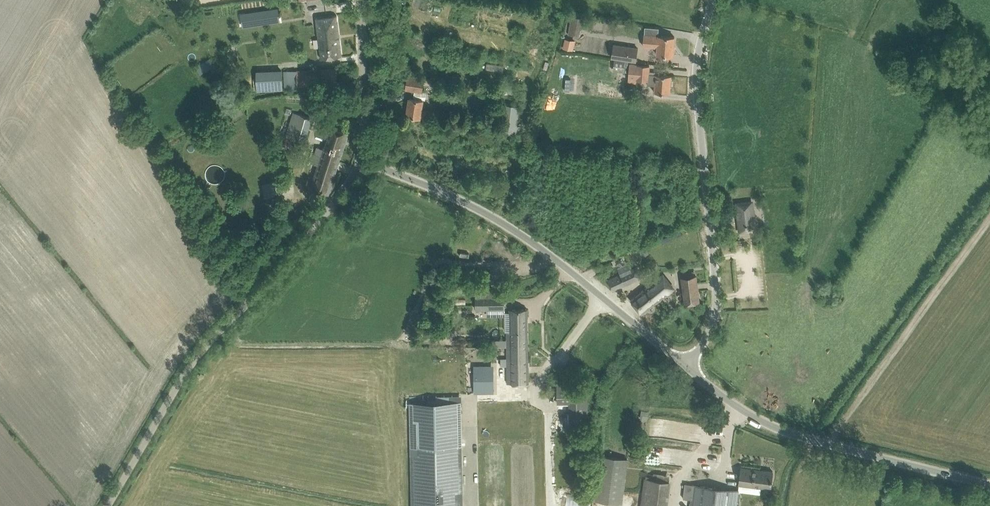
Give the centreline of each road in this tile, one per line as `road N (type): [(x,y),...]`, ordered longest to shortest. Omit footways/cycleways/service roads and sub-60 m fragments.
road 1 (unclassified): [(104,505),(180,376),(366,161)]
road 2 (unclassified): [(691,369),(512,232),(421,180),(366,161)]
road 3 (unclassified): [(691,369),(716,298),(696,84),(712,0)]
road 4 (unclassified): [(989,483),(816,442),(743,408),(691,369)]
road 5 (unclassified): [(366,161),(361,0)]

